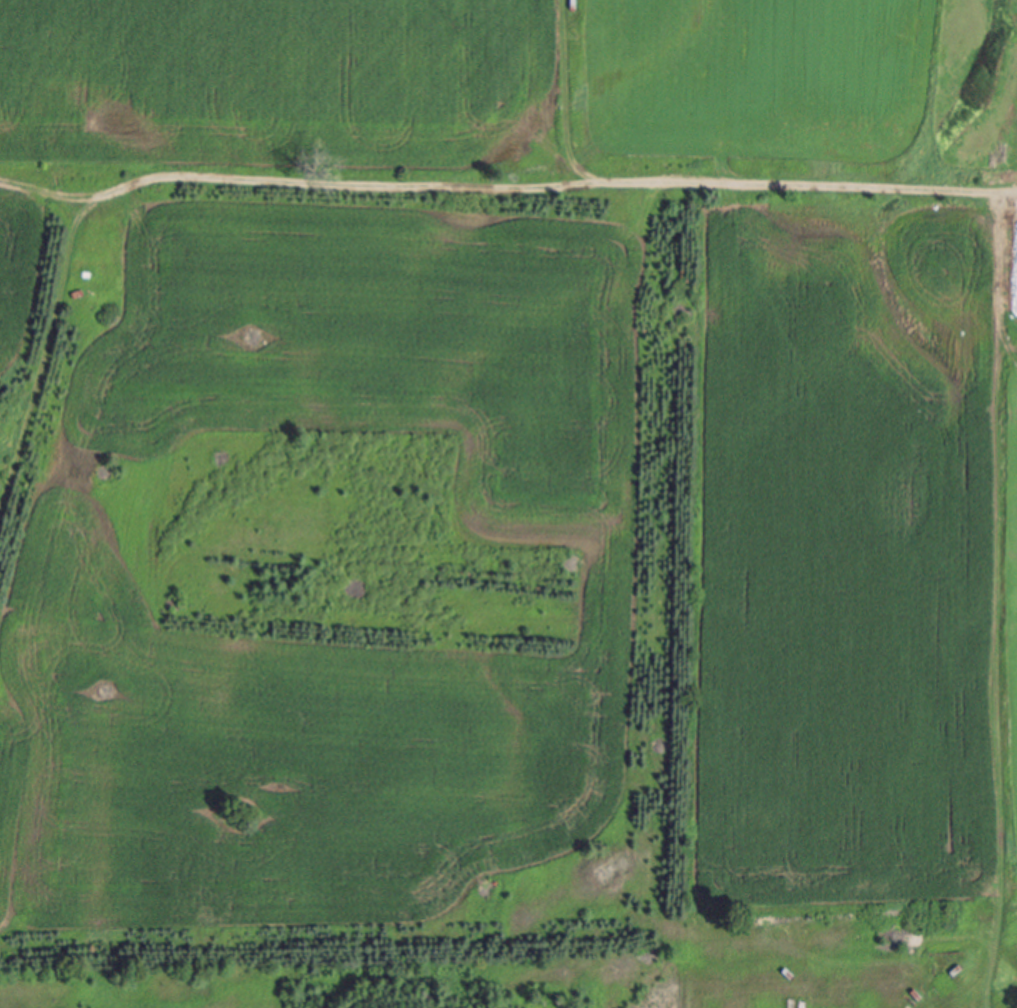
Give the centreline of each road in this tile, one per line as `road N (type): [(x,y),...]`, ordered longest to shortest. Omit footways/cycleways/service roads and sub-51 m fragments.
road 1 (track): [(1016,190),(592,181)]

